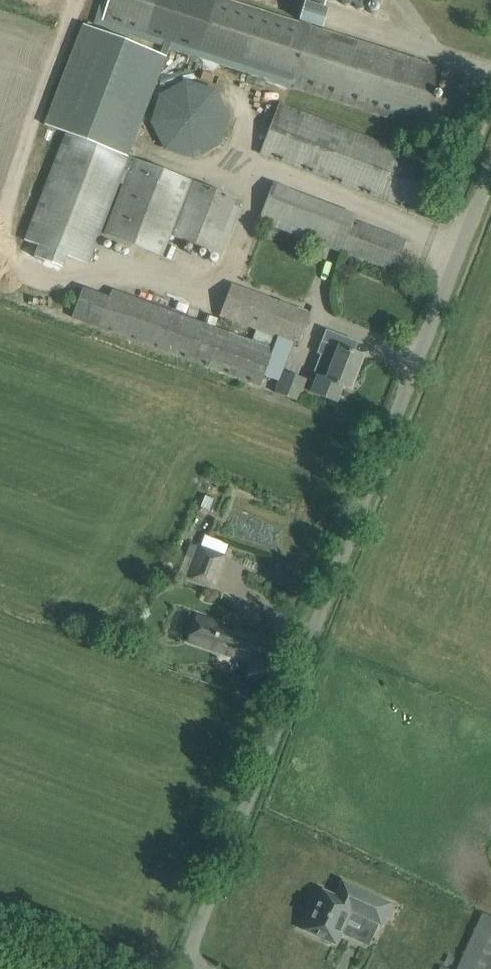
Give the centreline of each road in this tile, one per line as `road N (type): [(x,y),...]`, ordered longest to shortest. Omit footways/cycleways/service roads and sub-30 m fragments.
road 1 (unclassified): [(182,968),(490,165)]

